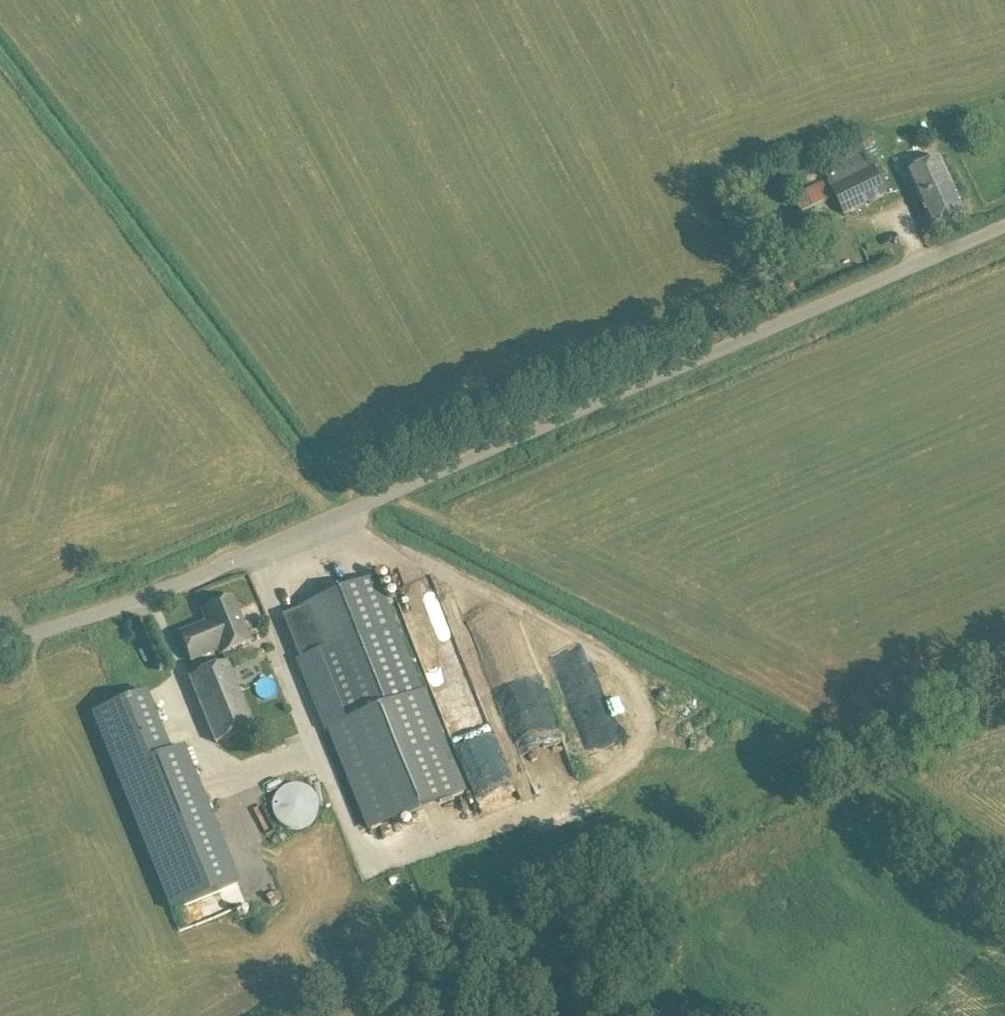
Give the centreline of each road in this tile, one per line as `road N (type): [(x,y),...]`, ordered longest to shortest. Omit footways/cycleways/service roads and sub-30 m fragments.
road 1 (unclassified): [(0,633),(535,421),(1004,215)]

